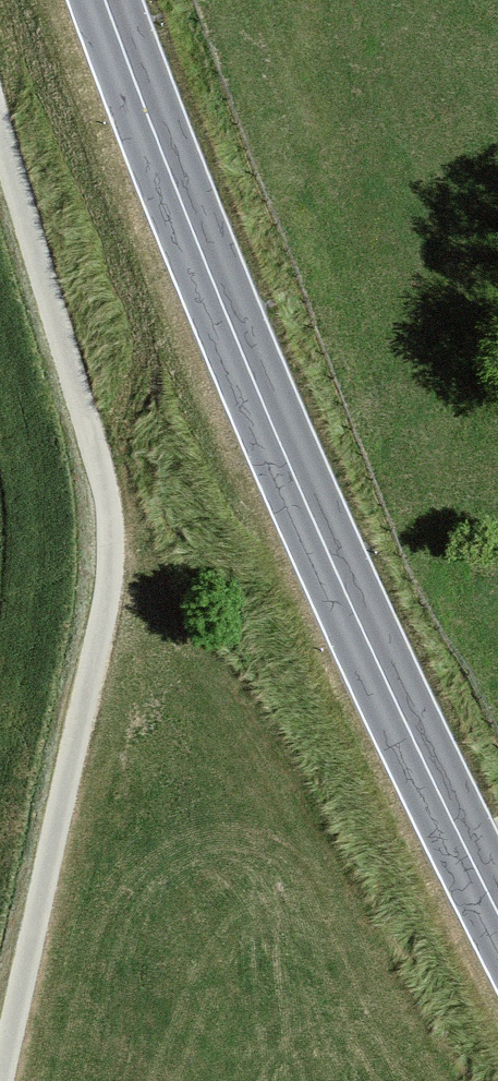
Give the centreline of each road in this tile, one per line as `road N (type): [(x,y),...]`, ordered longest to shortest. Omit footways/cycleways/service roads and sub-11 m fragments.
road 1 (primary): [(102,0),(262,410),(437,800),(497,916)]
road 2 (track): [(0,172),(106,546),(0,1032)]

